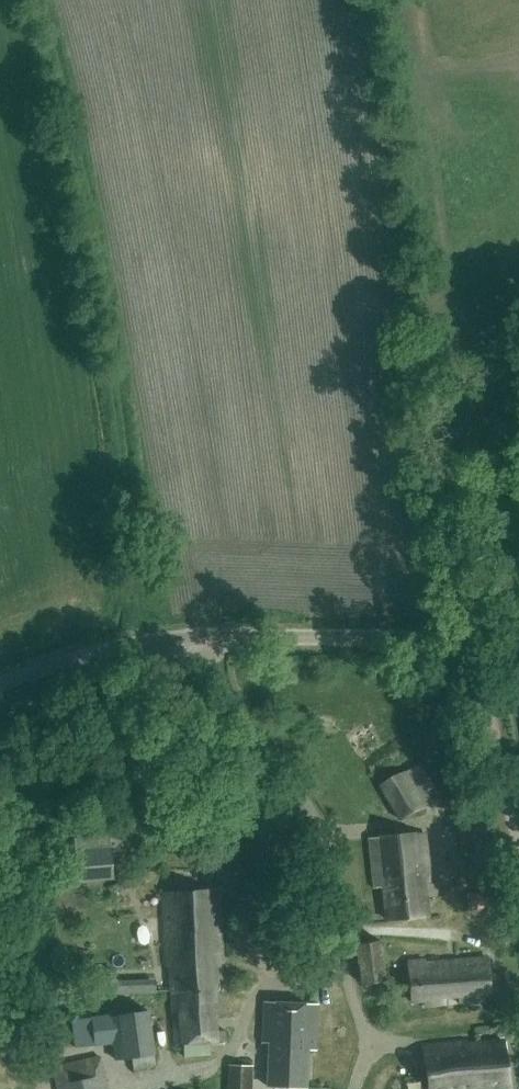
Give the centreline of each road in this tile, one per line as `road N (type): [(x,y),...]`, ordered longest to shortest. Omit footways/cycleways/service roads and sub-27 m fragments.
road 1 (unclassified): [(0,681),(119,647),(222,635),(518,637)]

